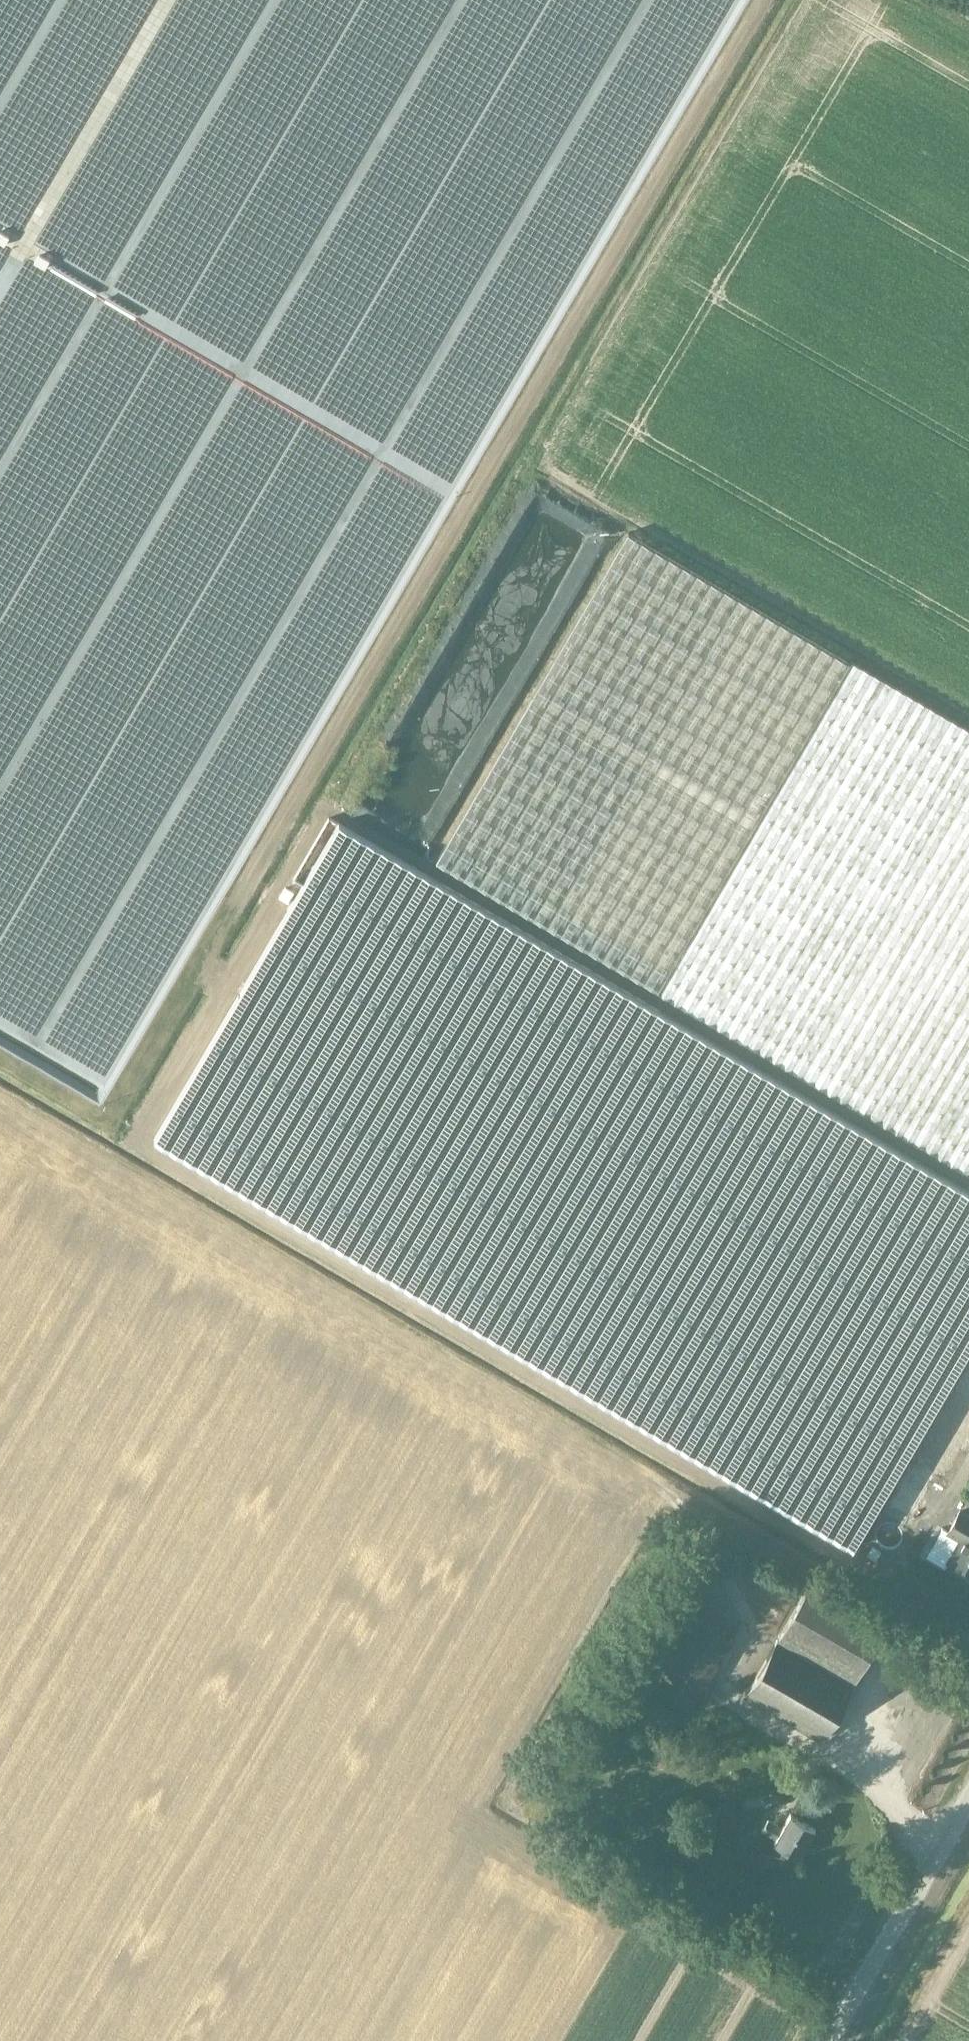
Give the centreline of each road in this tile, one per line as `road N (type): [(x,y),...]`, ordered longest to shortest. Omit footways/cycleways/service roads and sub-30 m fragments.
road 1 (unclassified): [(827,2040),(968,1798)]

